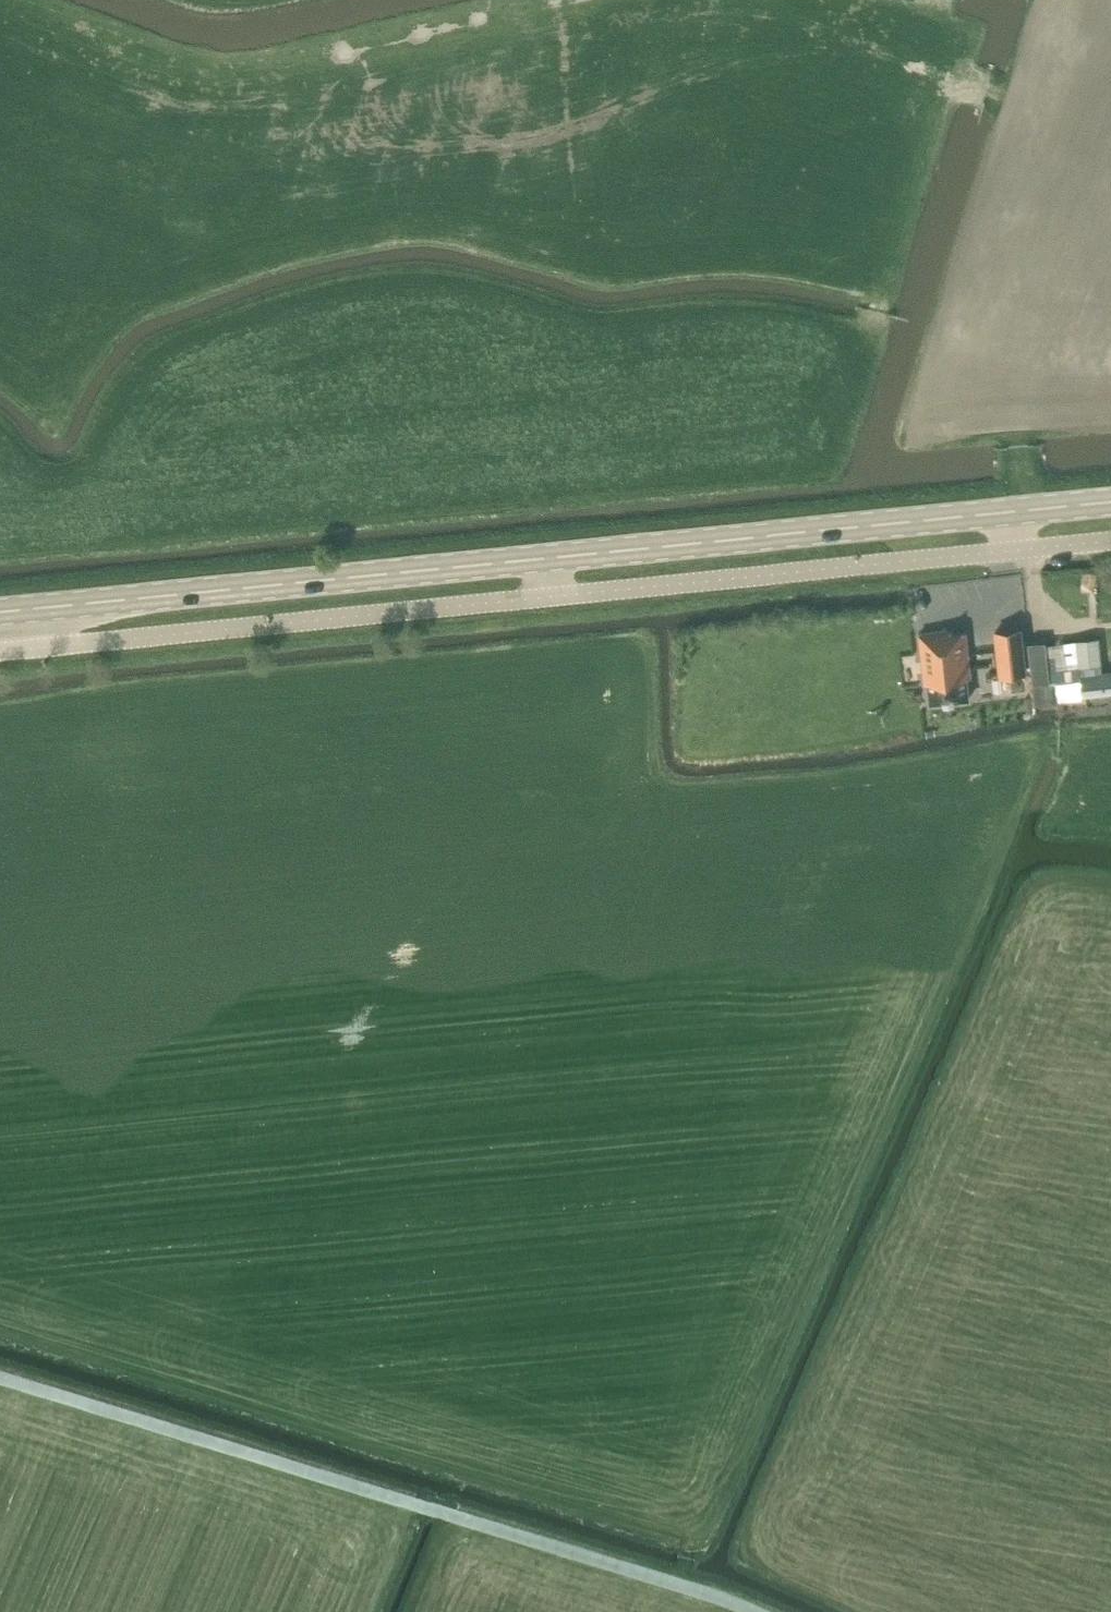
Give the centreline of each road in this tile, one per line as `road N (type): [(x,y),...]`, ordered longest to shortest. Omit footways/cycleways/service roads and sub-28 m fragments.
road 1 (secondary): [(0,614),(1110,502)]
road 2 (track): [(0,1377),(756,1611)]

